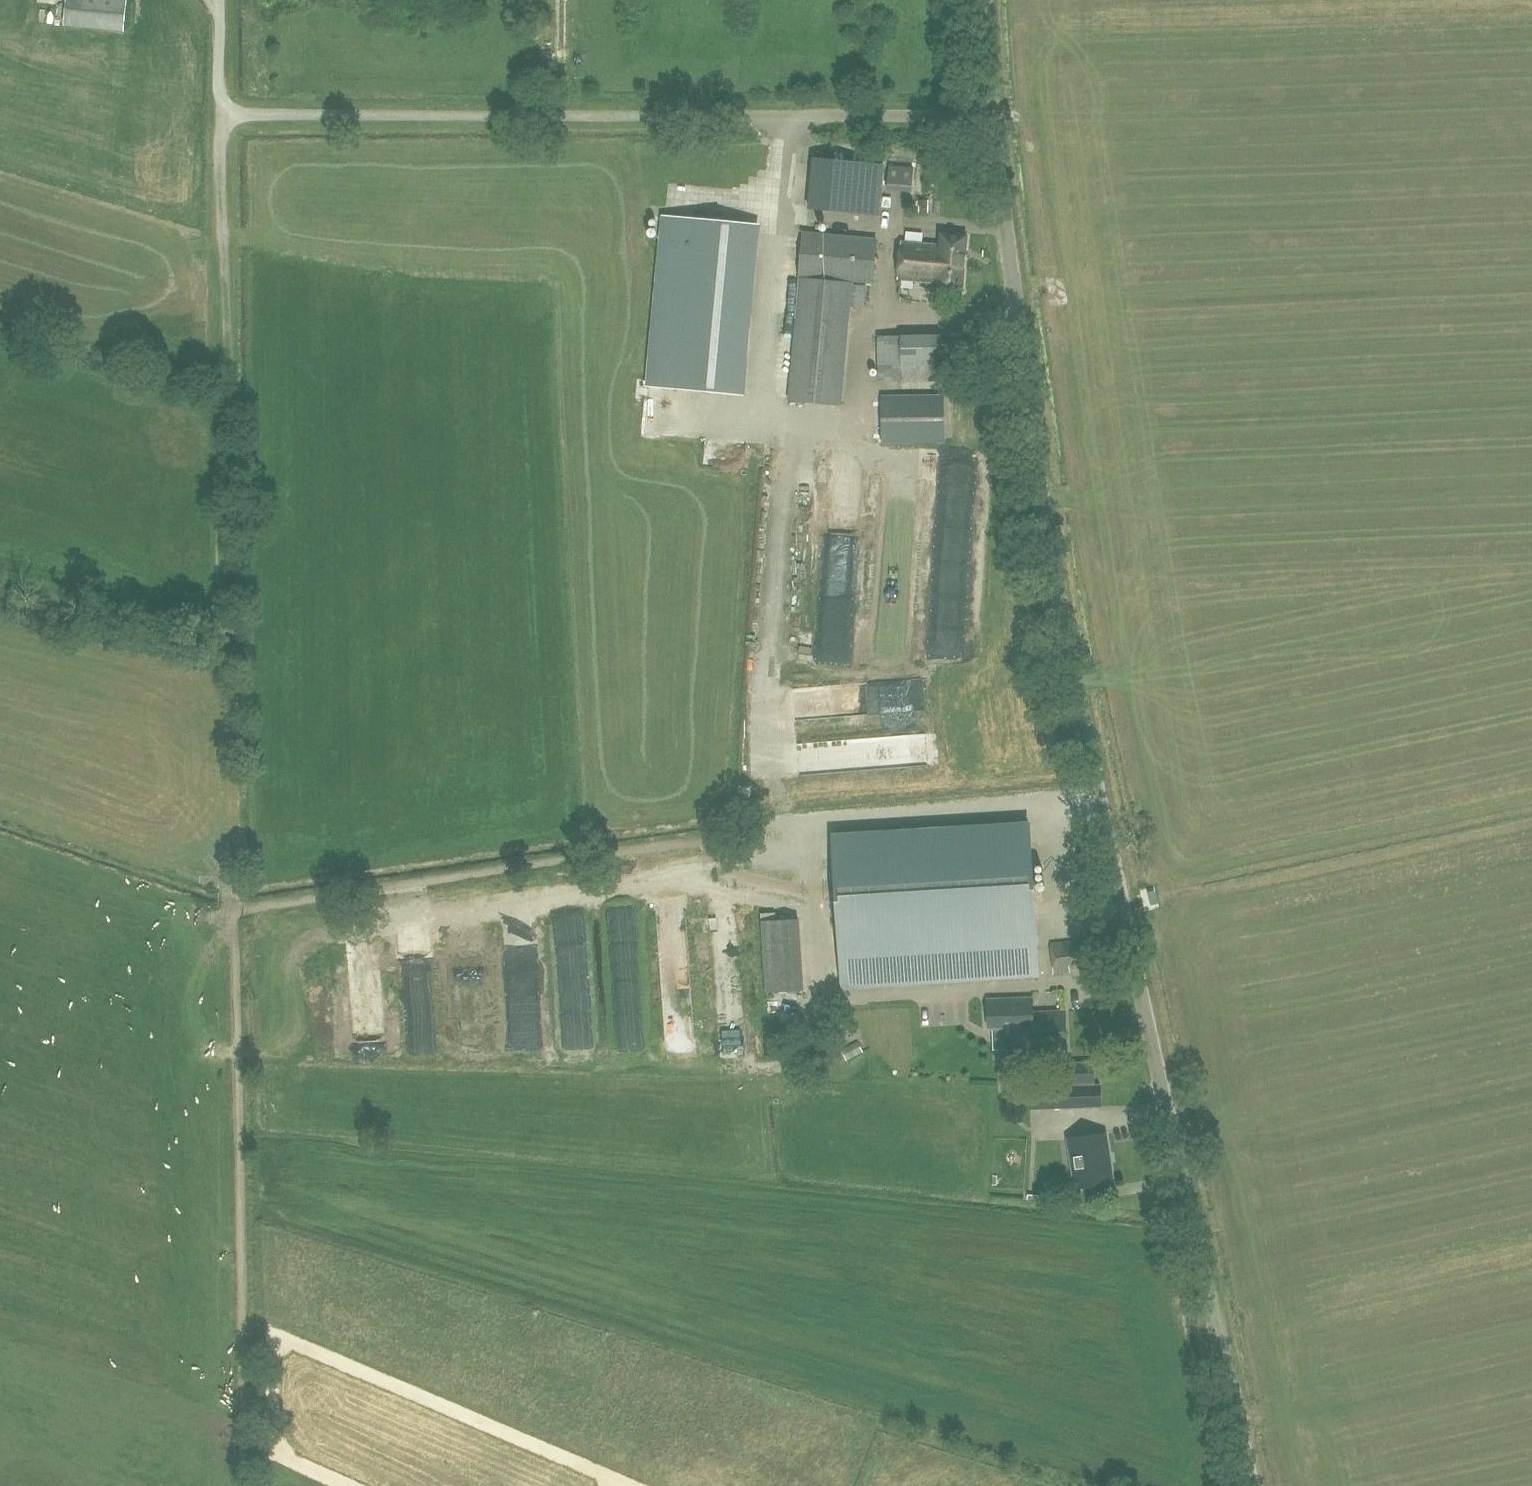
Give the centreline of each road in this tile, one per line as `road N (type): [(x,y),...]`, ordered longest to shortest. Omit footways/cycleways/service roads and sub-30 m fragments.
road 1 (unclassified): [(1253,1485),(1073,684),(1033,433),(1000,112)]
road 2 (unclassified): [(226,117),(1000,112)]

